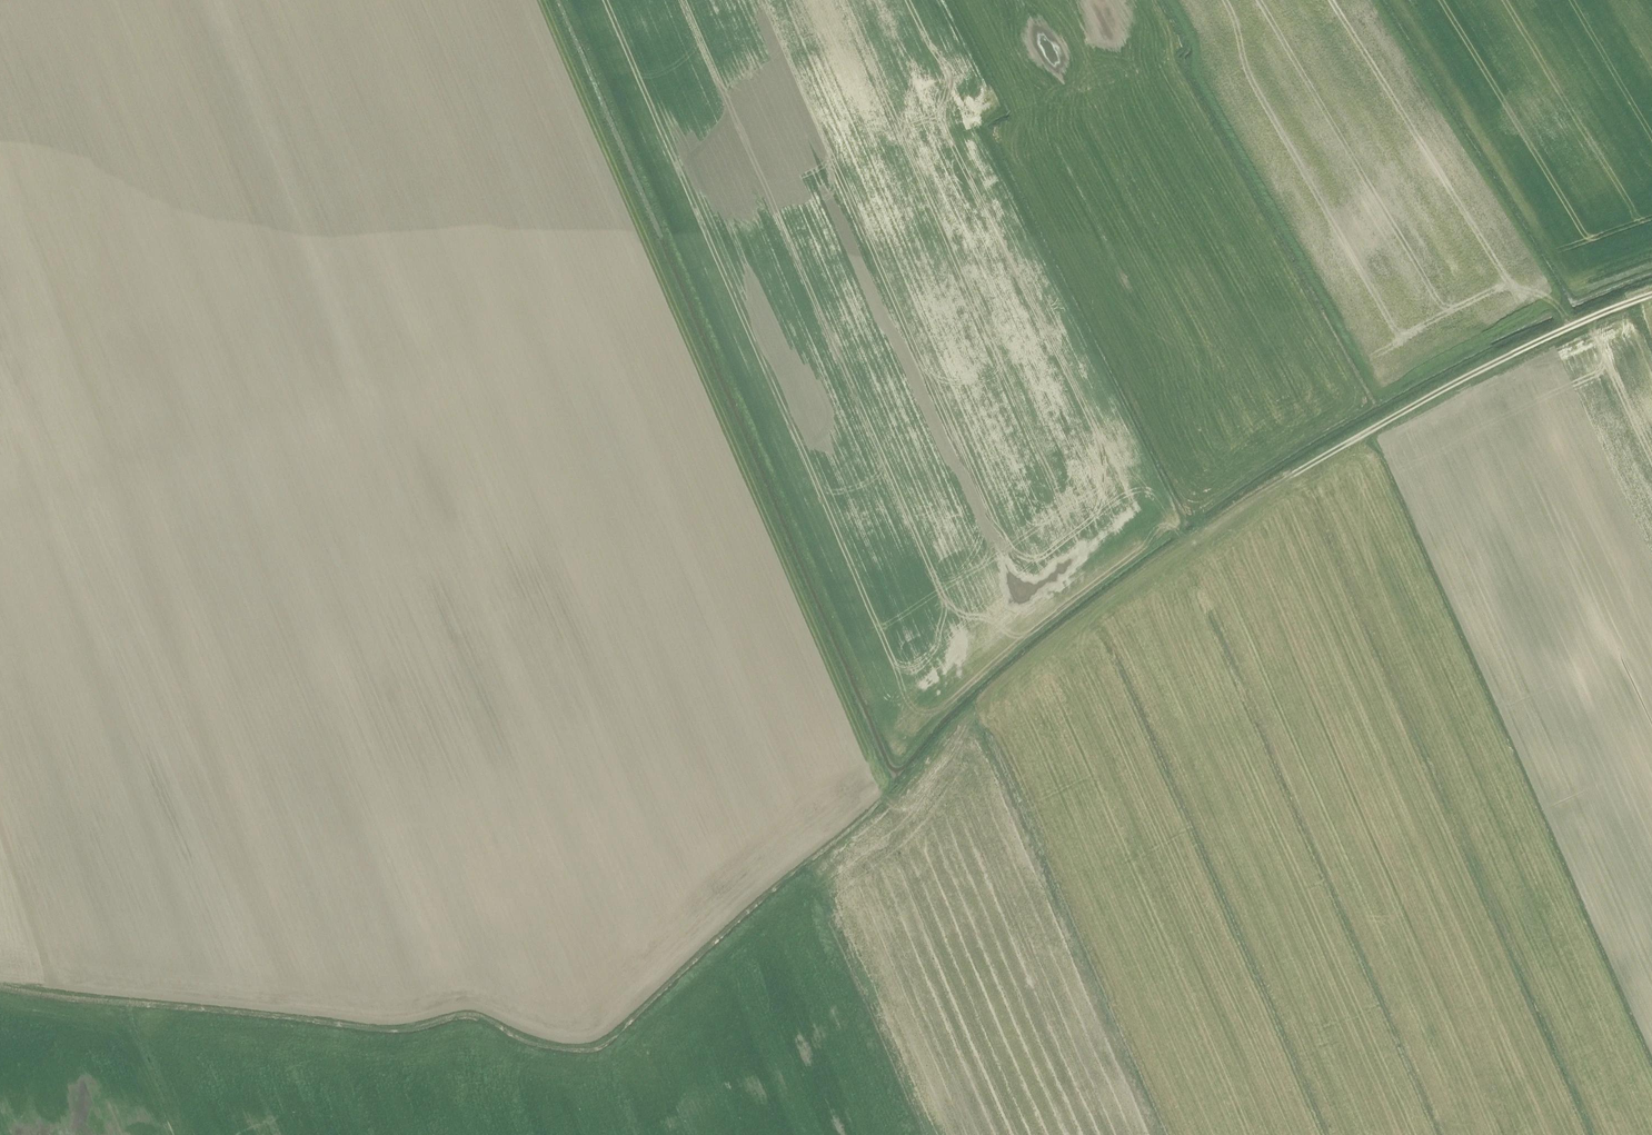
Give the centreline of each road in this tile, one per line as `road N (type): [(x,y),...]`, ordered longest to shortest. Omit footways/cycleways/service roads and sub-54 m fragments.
road 1 (track): [(1651,292),(1460,378),(1293,471)]

